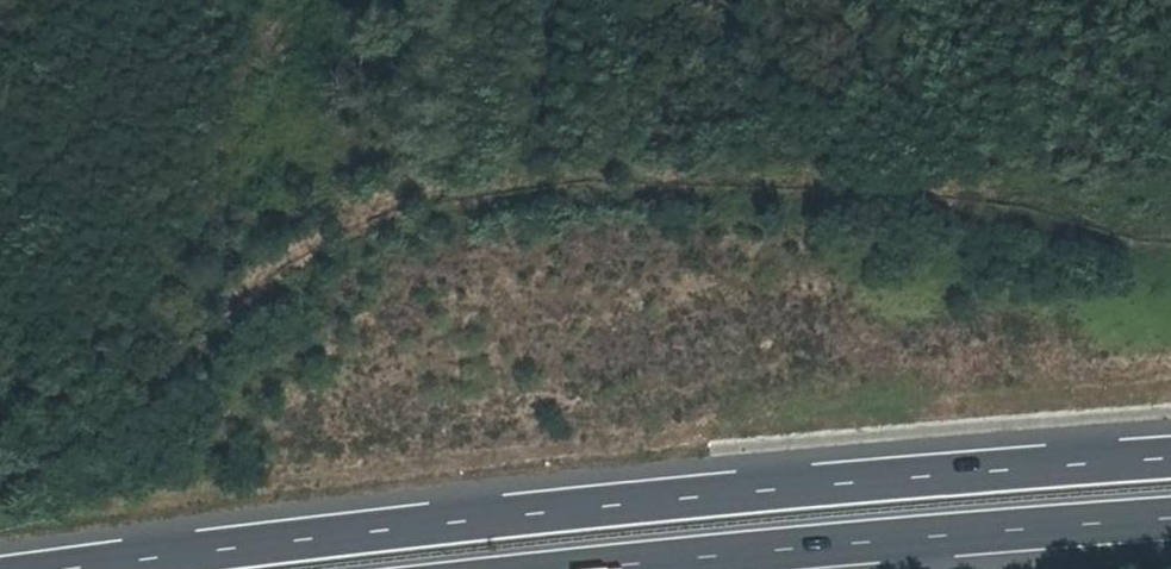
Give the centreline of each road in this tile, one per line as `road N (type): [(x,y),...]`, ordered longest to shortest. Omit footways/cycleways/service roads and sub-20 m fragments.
road 1 (motorway): [(1170,455),(714,492),(49,568)]
road 2 (motorway): [(592,568),(1170,520)]

